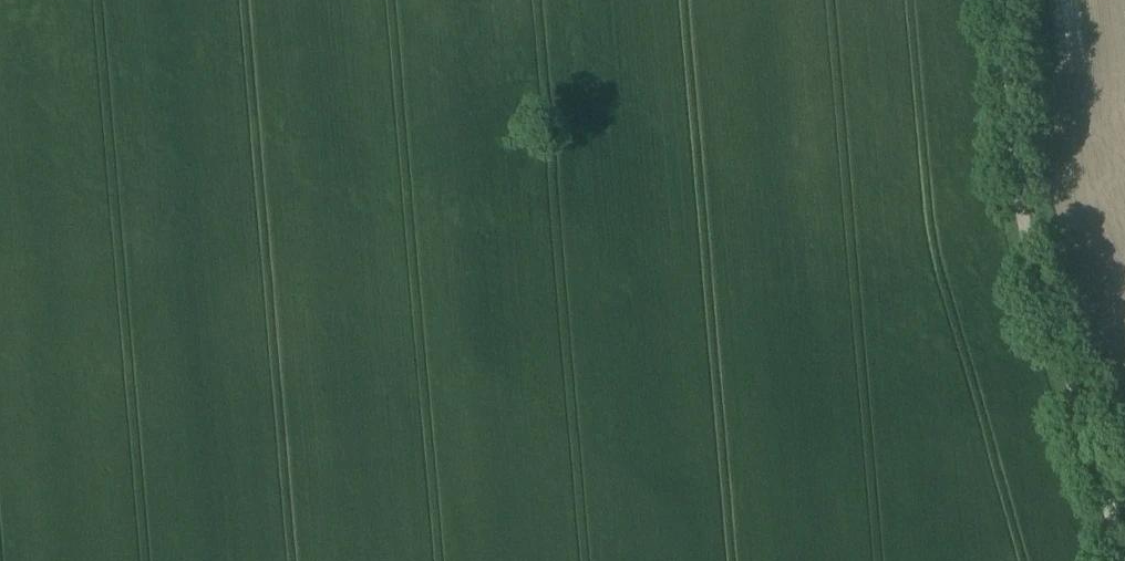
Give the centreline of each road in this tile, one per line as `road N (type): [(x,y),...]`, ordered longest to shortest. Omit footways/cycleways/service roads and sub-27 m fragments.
road 1 (unclassified): [(1124,560),(1100,451),(1034,250),(1003,0)]

